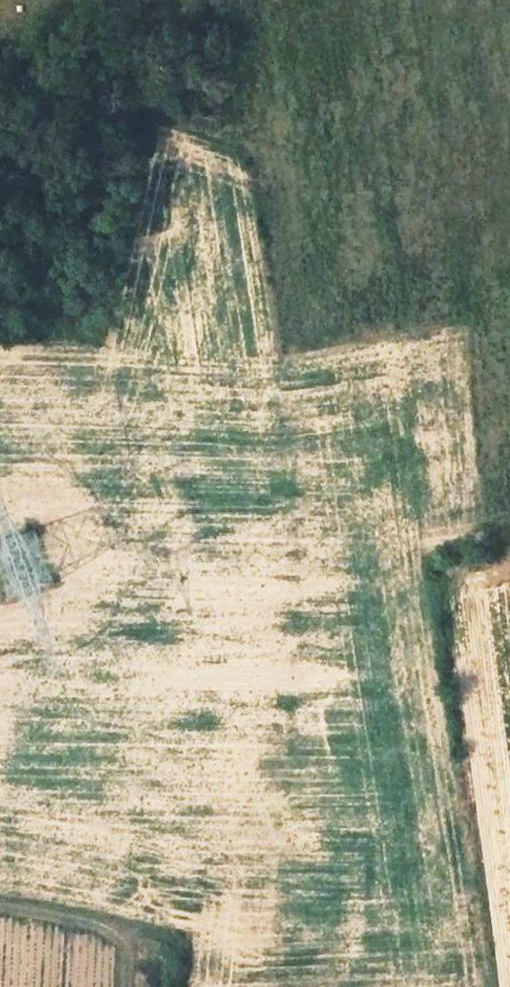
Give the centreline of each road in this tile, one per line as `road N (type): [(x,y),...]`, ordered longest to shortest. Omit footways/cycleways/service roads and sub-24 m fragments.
road 1 (track): [(0,906),(83,920),(116,935),(127,949),(127,986)]

